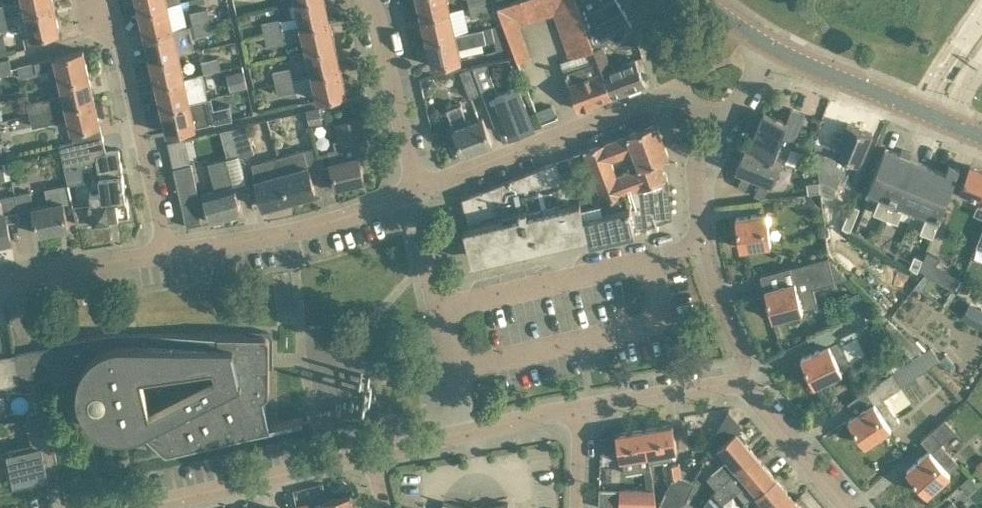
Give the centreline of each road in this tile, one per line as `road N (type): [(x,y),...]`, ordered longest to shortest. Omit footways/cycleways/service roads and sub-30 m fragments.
road 1 (residential): [(414,190),(658,96),(694,100),(724,123)]
road 2 (residential): [(439,306),(683,247),(702,233)]
road 3 (residential): [(168,251),(114,19),(92,0)]
road 4 (residential): [(168,251),(292,230),(414,190)]
road 5 (residential): [(130,507),(374,452)]
road 6 (tertiary): [(981,134),(774,50)]
road 7 (residential): [(414,190),(370,0)]
road 8 (residential): [(0,279),(168,251)]
road 9 (residential): [(581,407),(743,385)]
road 10 (residential): [(850,507),(743,385)]
road 11 (residential): [(466,431),(439,306)]

